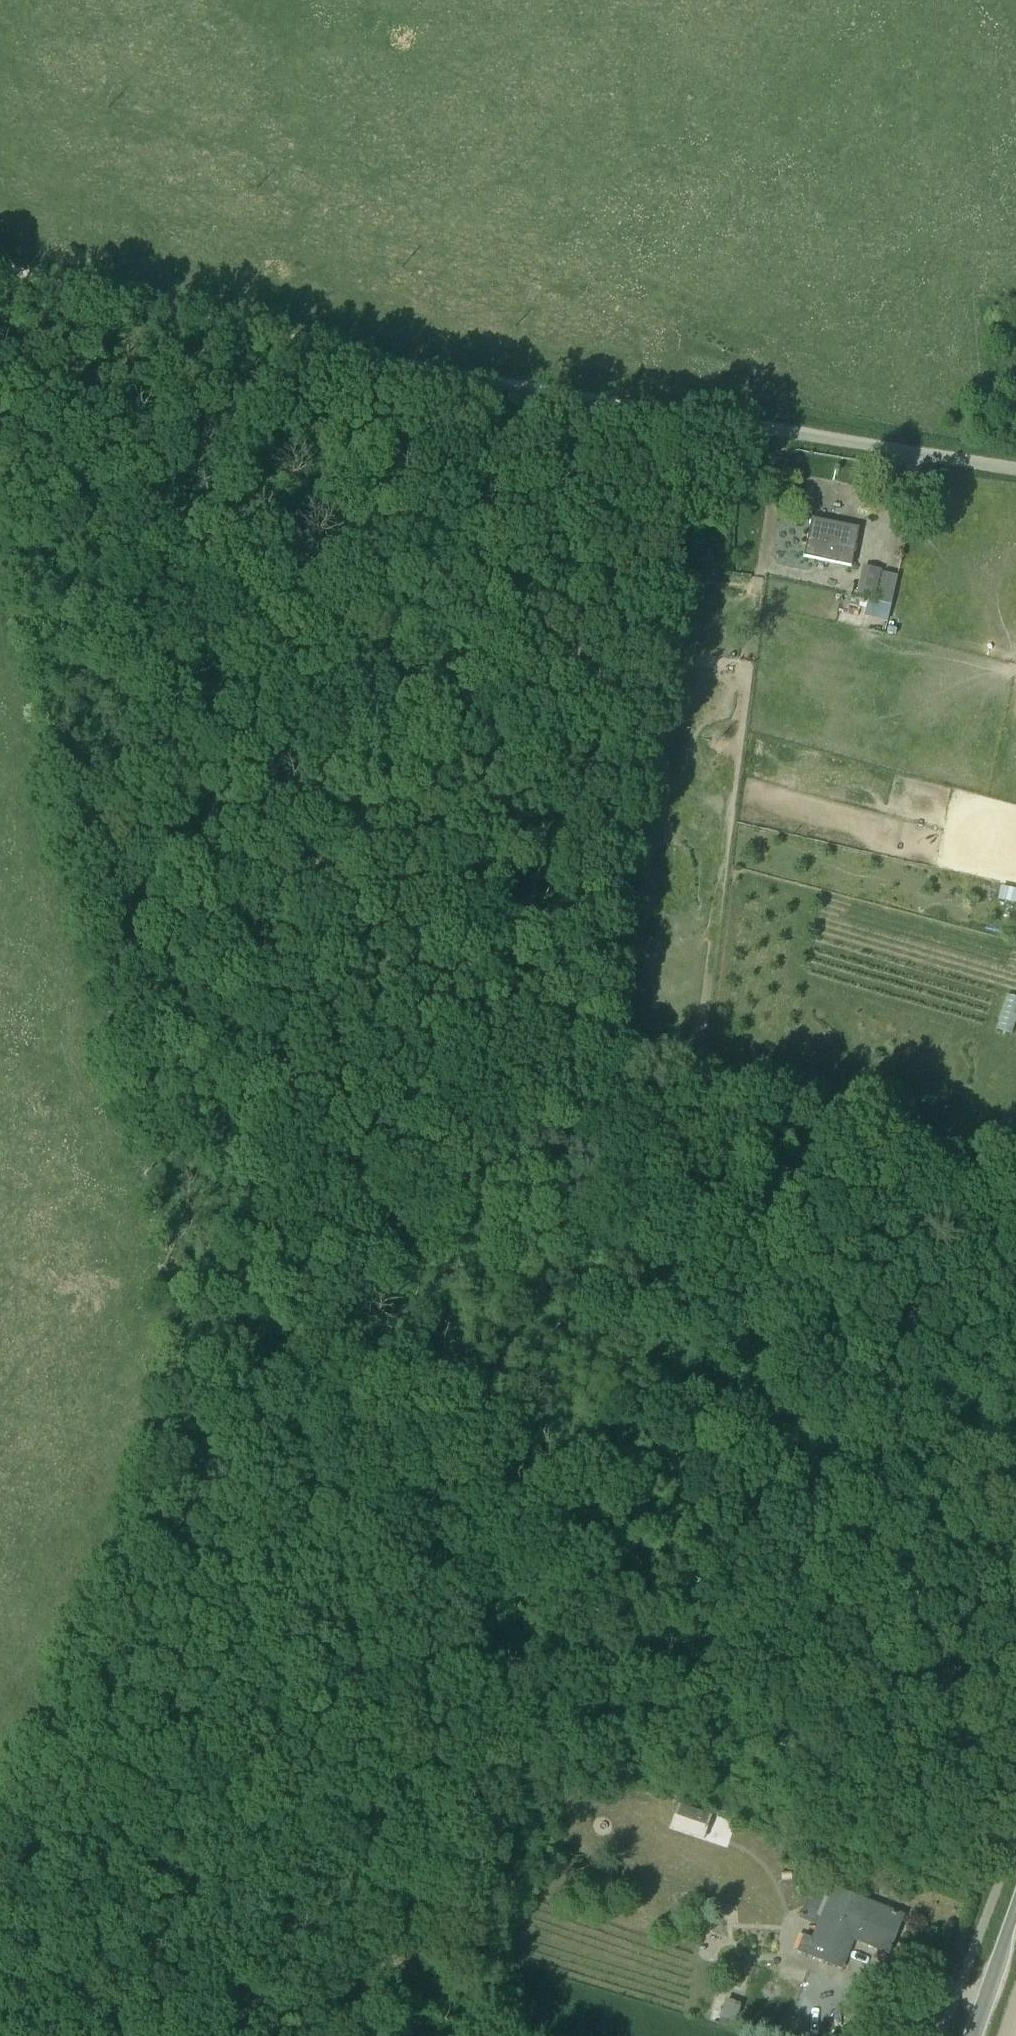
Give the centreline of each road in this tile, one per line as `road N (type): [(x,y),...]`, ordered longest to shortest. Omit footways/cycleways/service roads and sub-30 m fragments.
road 1 (unclassified): [(0,268),(333,352),(709,420)]
road 2 (unclassified): [(1015,469),(709,420)]
road 3 (tertiary): [(975,2035),(1015,1905)]

